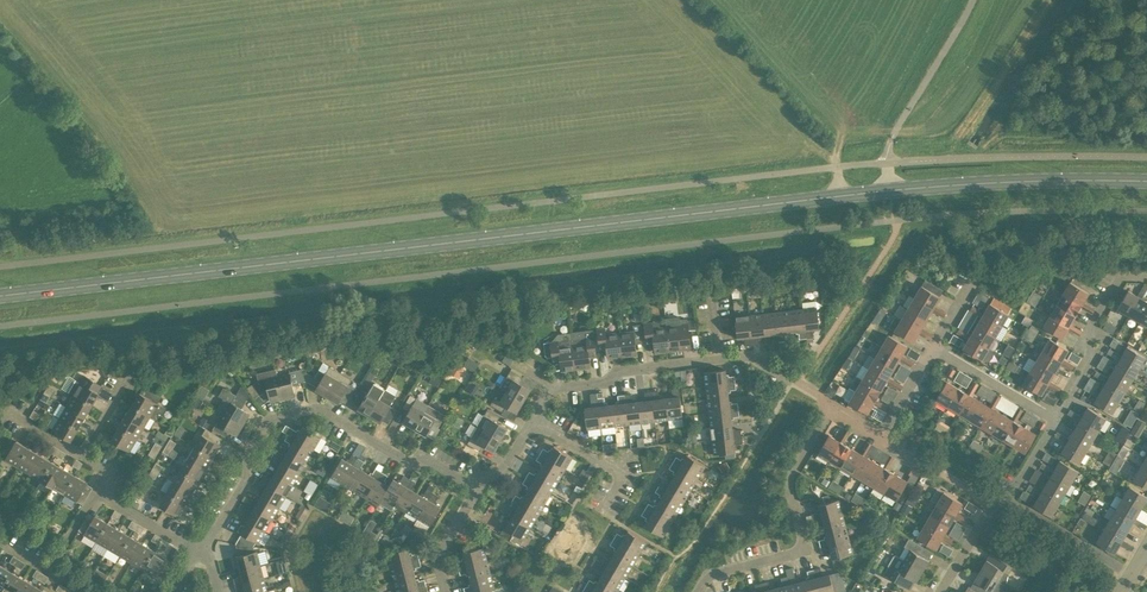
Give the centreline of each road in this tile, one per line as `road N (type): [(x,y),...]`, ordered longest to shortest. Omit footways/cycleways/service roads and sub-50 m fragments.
road 1 (secondary): [(1146,182),(925,188),(0,297)]
road 2 (residential): [(206,549),(271,420),(316,410),(410,462),(424,459),(477,487)]
road 3 (residential): [(699,591),(709,575),(805,550),(790,487),(833,405)]
road 4 (residential): [(717,359),(553,386),(532,421)]
road 5 (residential): [(1056,420),(1090,359),(1084,338),(1121,277),(1146,279)]
road 6 (residential): [(196,550),(119,507),(107,471),(81,456)]
road 7 (residential): [(931,346),(882,432),(833,405)]
road 8 (residential): [(1056,420),(931,346)]
road 9 (residential): [(1132,575),(1008,501)]
road 10 (residential): [(833,405),(752,356),(717,359)]

